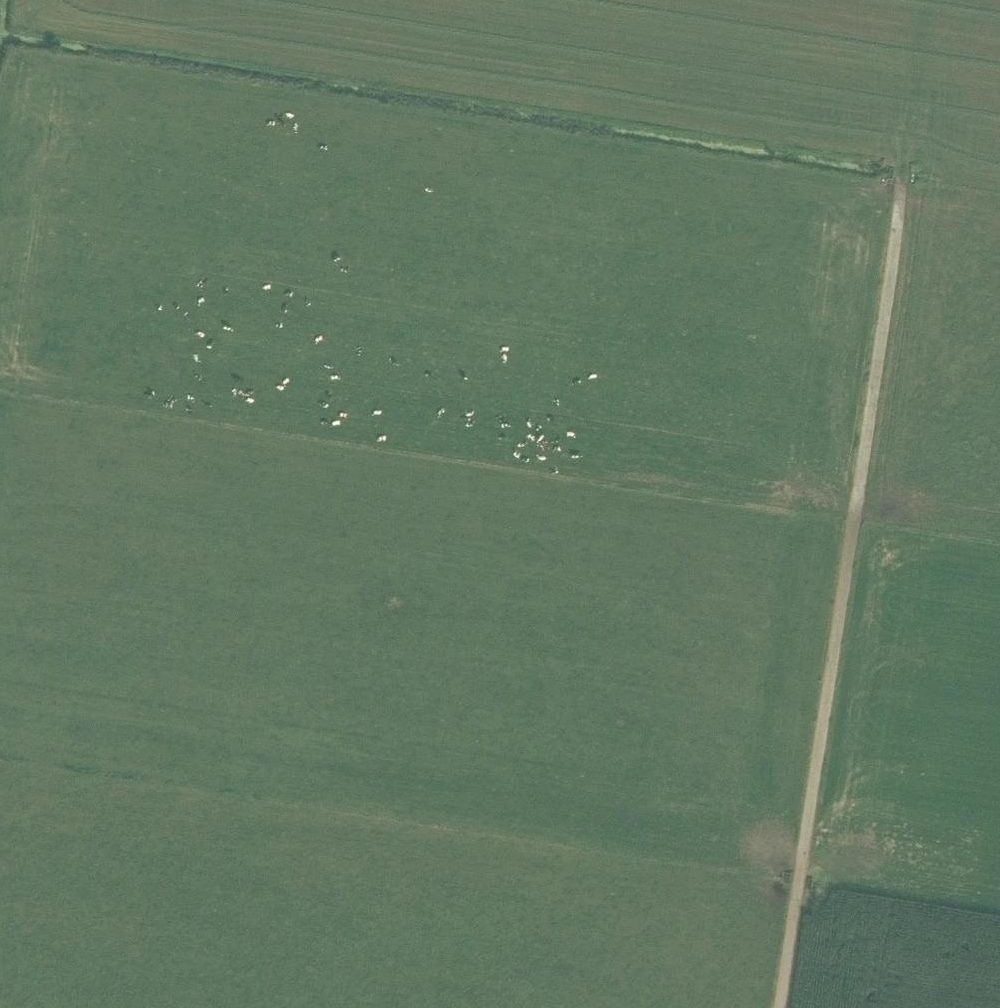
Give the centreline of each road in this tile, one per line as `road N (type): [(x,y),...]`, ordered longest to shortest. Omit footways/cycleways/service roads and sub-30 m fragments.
road 1 (track): [(903,166),(780,1007)]

